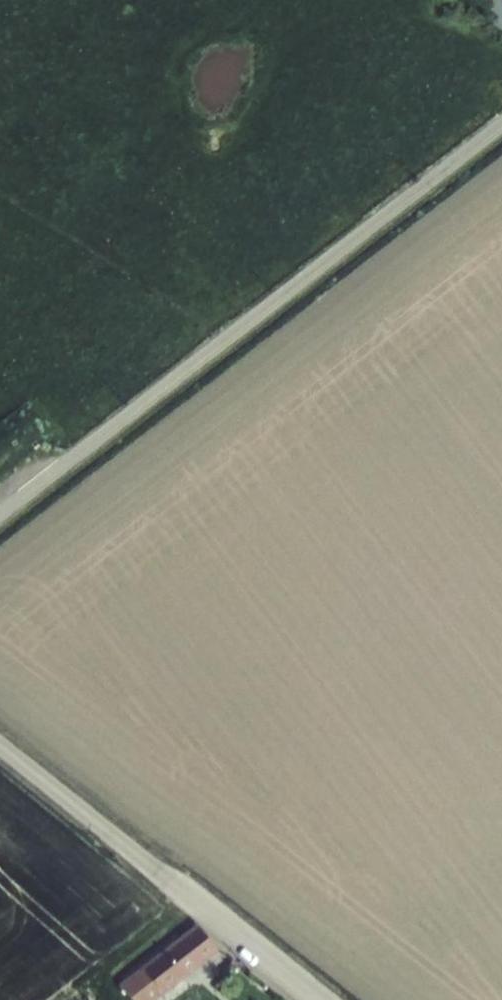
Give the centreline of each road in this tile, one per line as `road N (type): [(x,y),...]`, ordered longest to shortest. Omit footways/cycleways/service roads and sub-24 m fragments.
road 1 (residential): [(0,517),(501,130)]
road 2 (residential): [(317,999),(0,746)]

